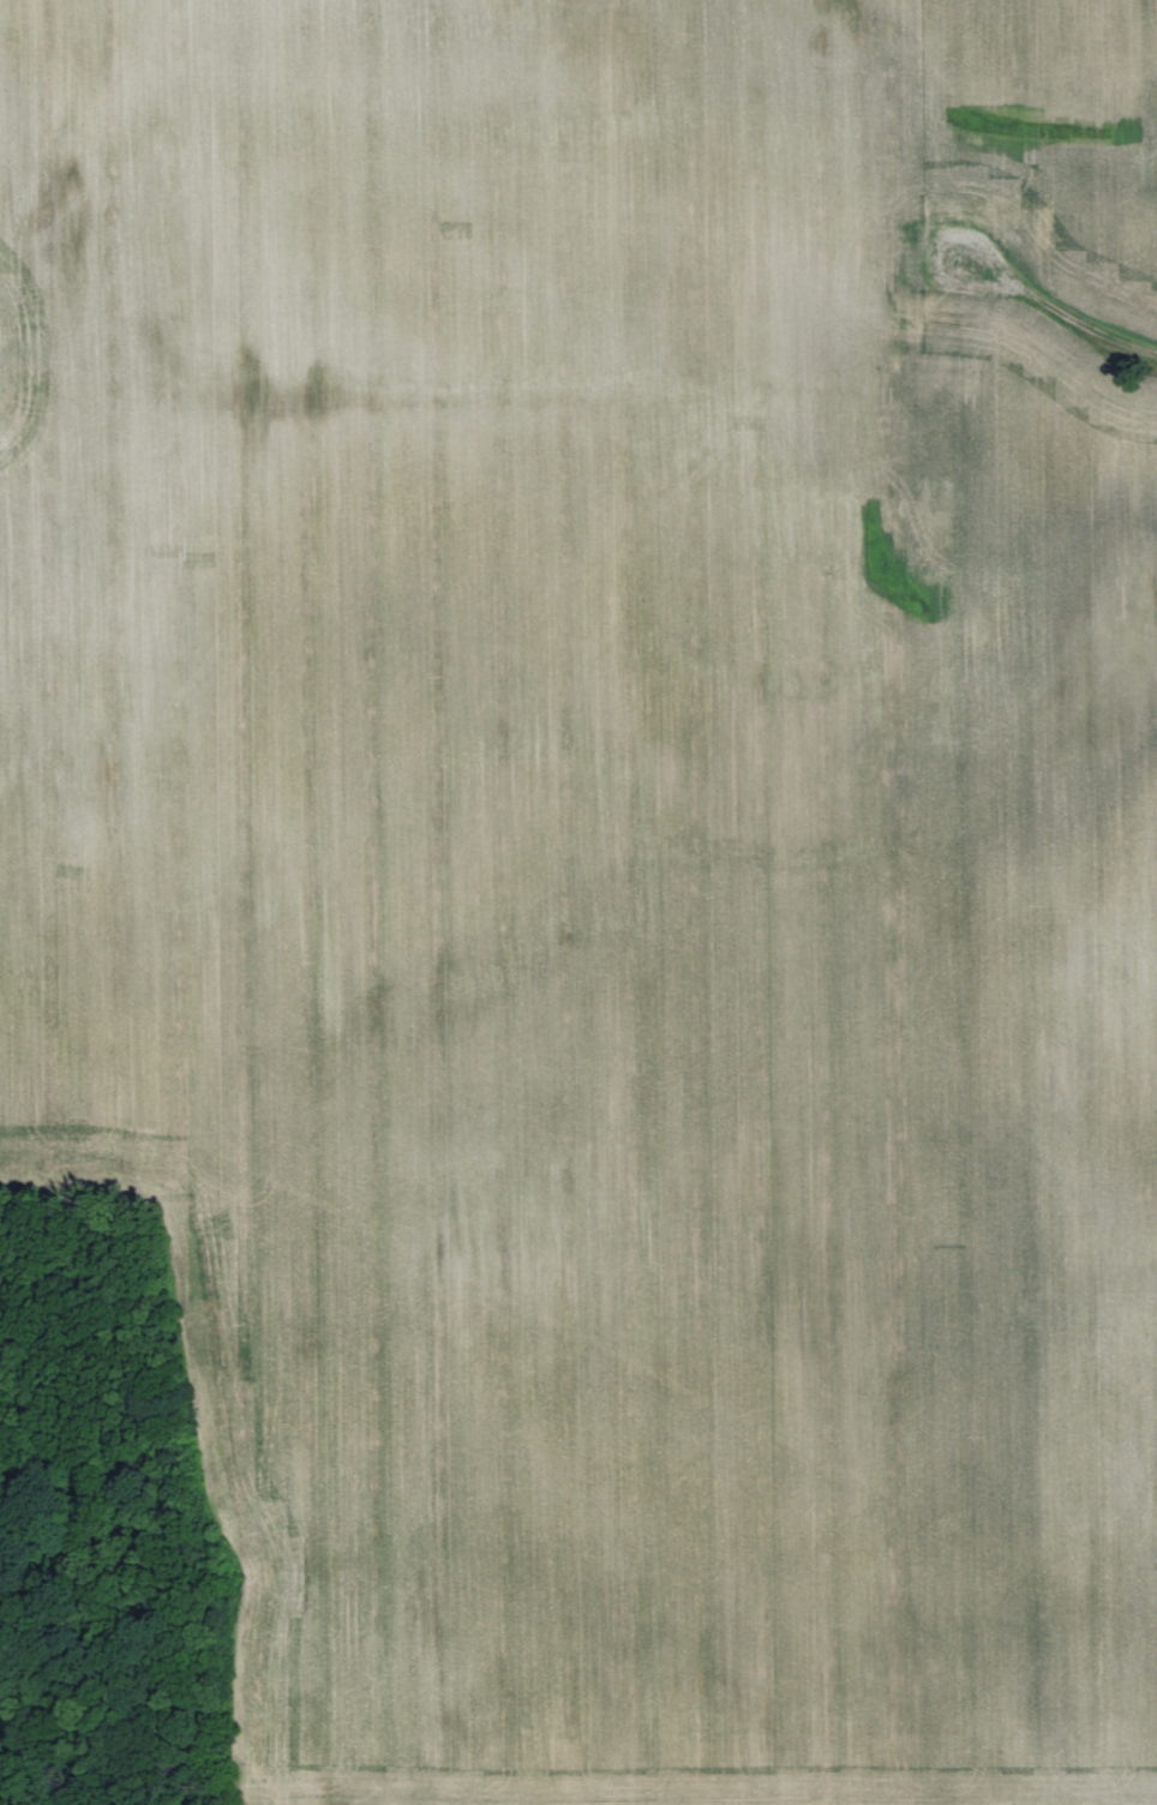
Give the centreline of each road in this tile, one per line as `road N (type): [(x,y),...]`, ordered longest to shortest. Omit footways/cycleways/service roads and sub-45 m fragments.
road 1 (track): [(1156,362),(1103,341),(1008,282),(943,271)]

